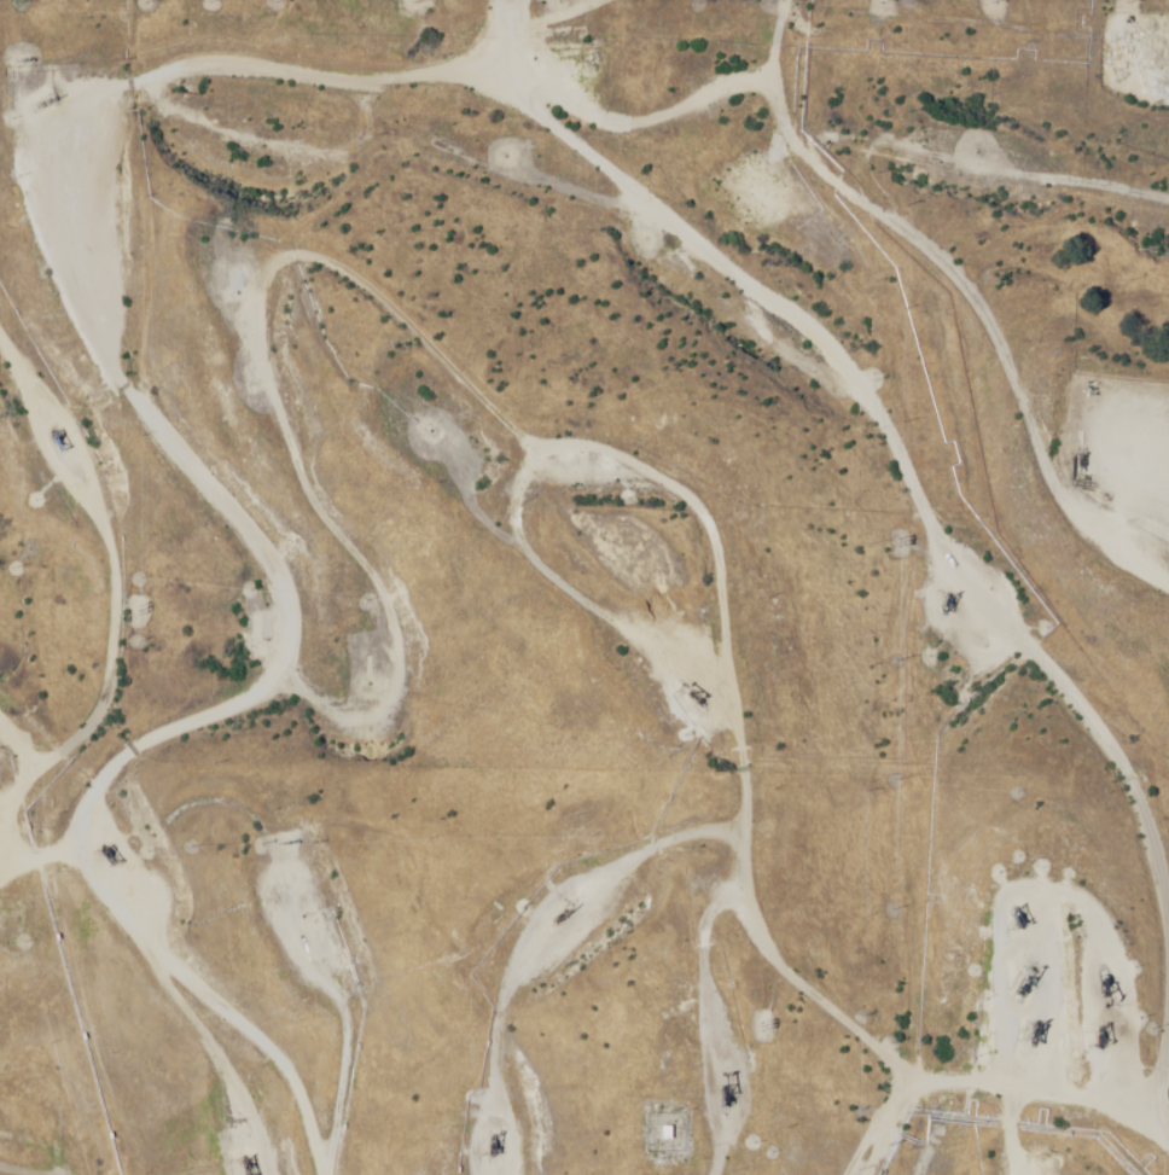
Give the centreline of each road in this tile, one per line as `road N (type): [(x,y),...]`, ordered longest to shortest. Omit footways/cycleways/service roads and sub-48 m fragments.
road 1 (track): [(412,1174),(513,973),(640,929),(717,867),(743,809),(727,762),(551,555),(436,508),(382,434),(489,413),(361,277),(293,257),(267,279),(262,328),(290,450),(313,508),(368,582),(355,682),(278,687)]
road 2 (track): [(0,86),(50,58),(278,57),(360,25),(399,31),(494,101),(607,146),(949,210),(1089,171),(1168,126)]
road 3 (track): [(212,1174),(176,1063),(43,891),(24,840),(37,770),(100,712),(278,687),(297,662),(266,547),(94,440),(0,341)]
road 4 (track): [(1168,478),(1045,490),(1007,508),(984,586),(1164,876),(1134,1071),(1132,1146)]
road 5 (track): [(607,146),(658,229),(842,344),(950,477),(1007,508),(1013,553),(1140,617),(1168,659)]
road 6 (track): [(94,956),(123,848),(182,816),(240,799),(309,851),(347,1037),(315,1174)]
road 7 (track): [(1168,1156),(1083,1133),(868,1119),(734,1043),(640,929)]
road 8 (track): [(727,762),(734,711),(708,527),(618,477),(513,464),(466,520)]
road 9 (track): [(490,187),(419,182),(289,211),(207,211),(175,149),(178,58)]
road 10 (track): [(0,404),(100,489),(109,630),(72,706),(0,679)]

